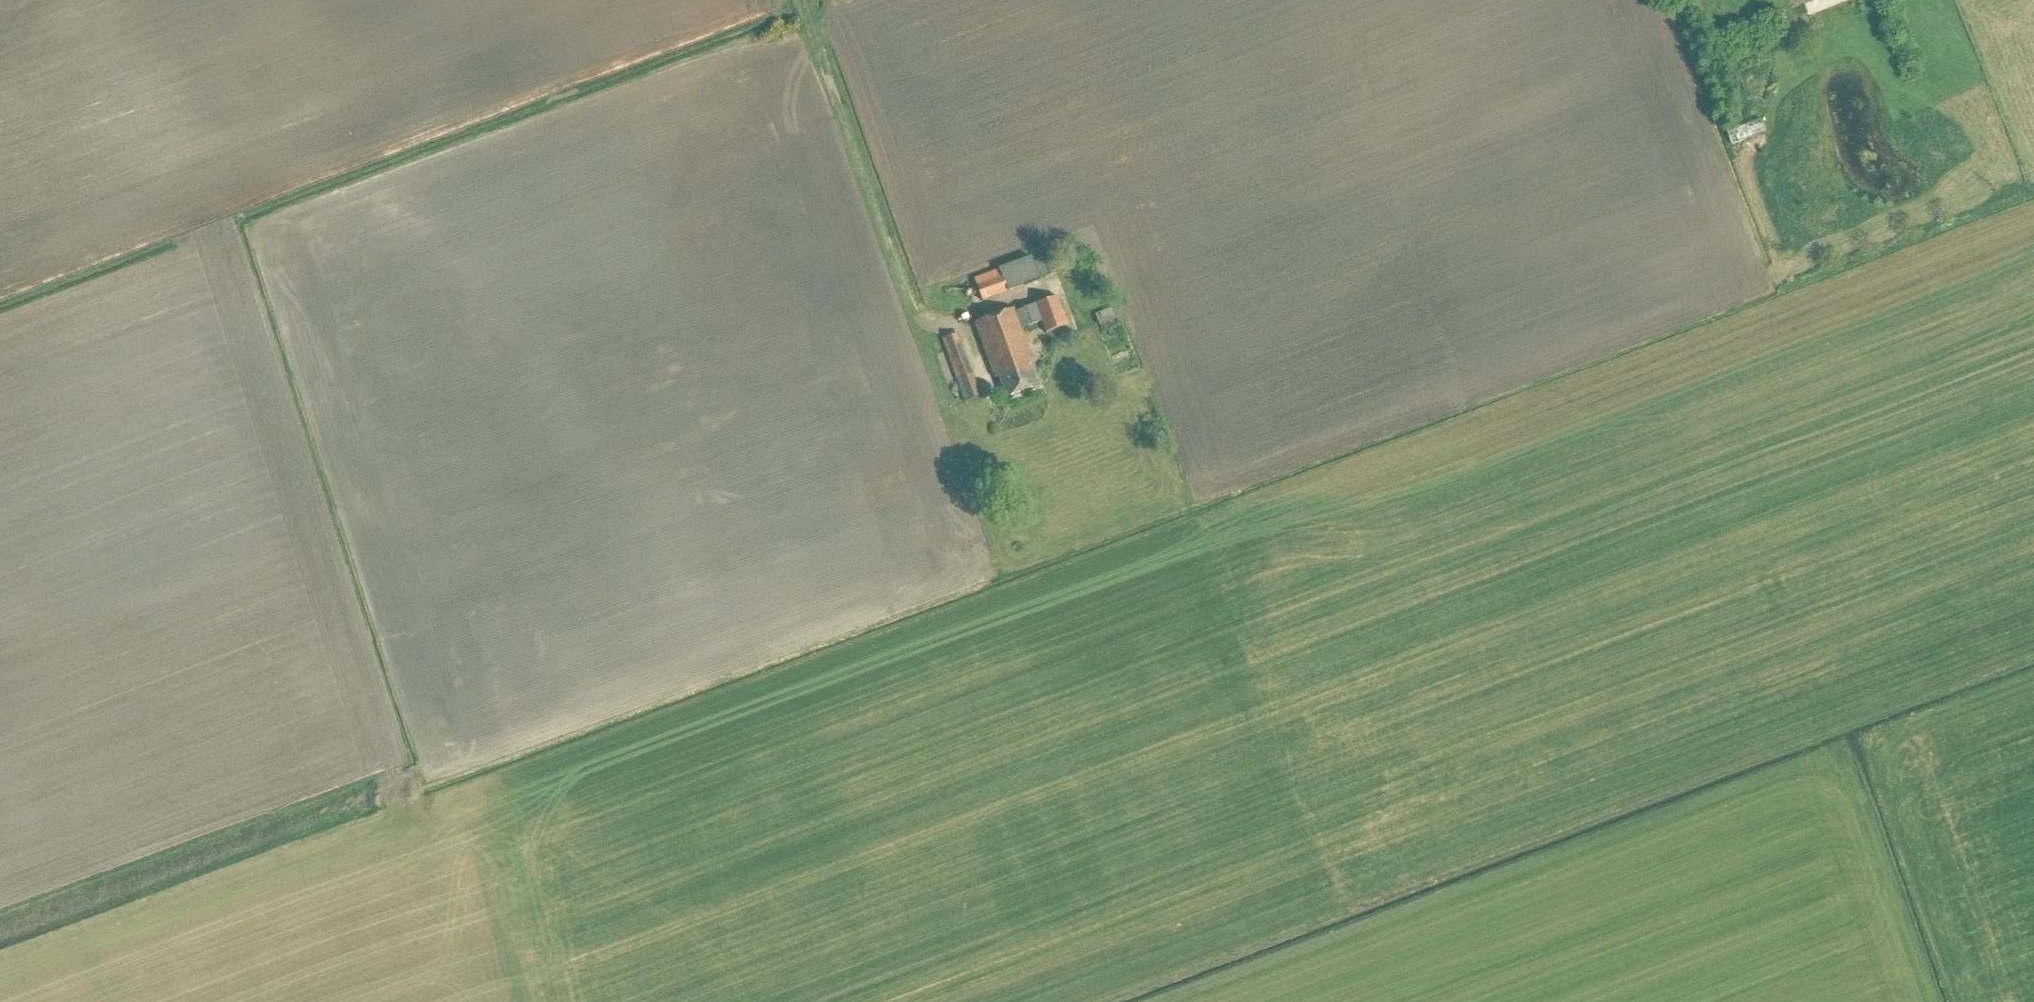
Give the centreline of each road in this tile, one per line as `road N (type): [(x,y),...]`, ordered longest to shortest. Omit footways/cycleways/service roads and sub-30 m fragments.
road 1 (track): [(0,932),(394,787)]
road 2 (track): [(803,0),(921,327),(949,334)]

